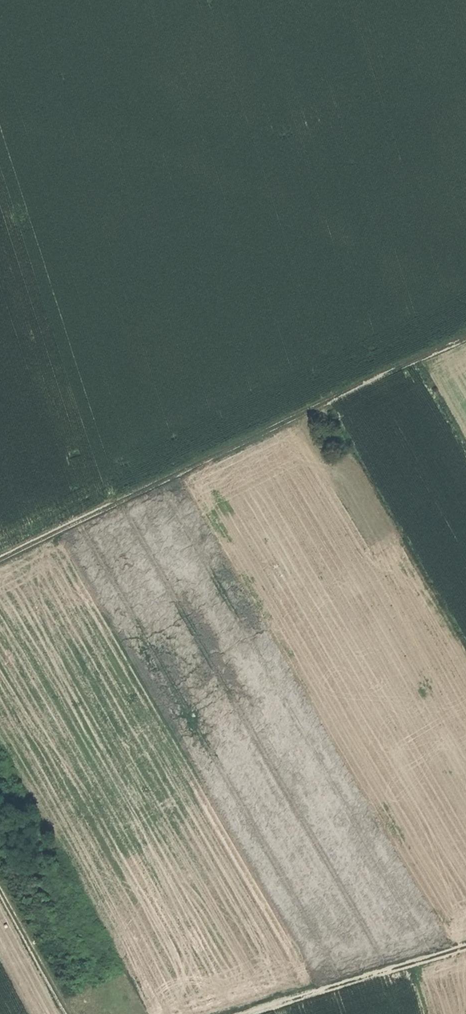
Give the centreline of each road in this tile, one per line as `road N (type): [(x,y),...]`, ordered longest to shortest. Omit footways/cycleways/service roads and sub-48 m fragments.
road 1 (track): [(0,557),(465,338)]
road 2 (track): [(238,1013),(465,947)]

